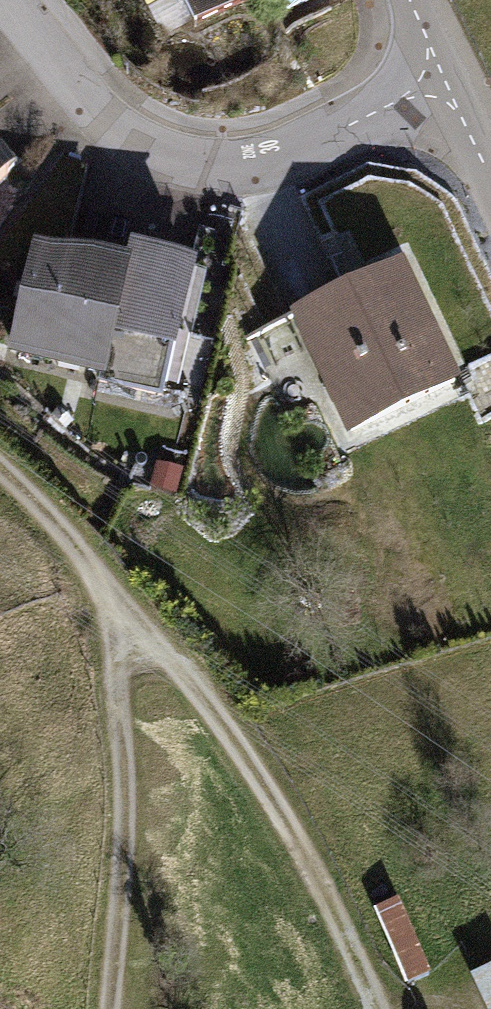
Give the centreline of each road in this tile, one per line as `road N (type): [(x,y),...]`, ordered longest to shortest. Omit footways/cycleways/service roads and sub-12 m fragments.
road 1 (residential): [(4,0),(75,92),(154,147),(229,172),(283,168),(444,64)]
road 2 (track): [(376,1008),(310,853),(216,722),(114,604)]
road 3 (track): [(114,604),(125,804),(110,1008)]
road 4 (track): [(0,473),(114,604)]

